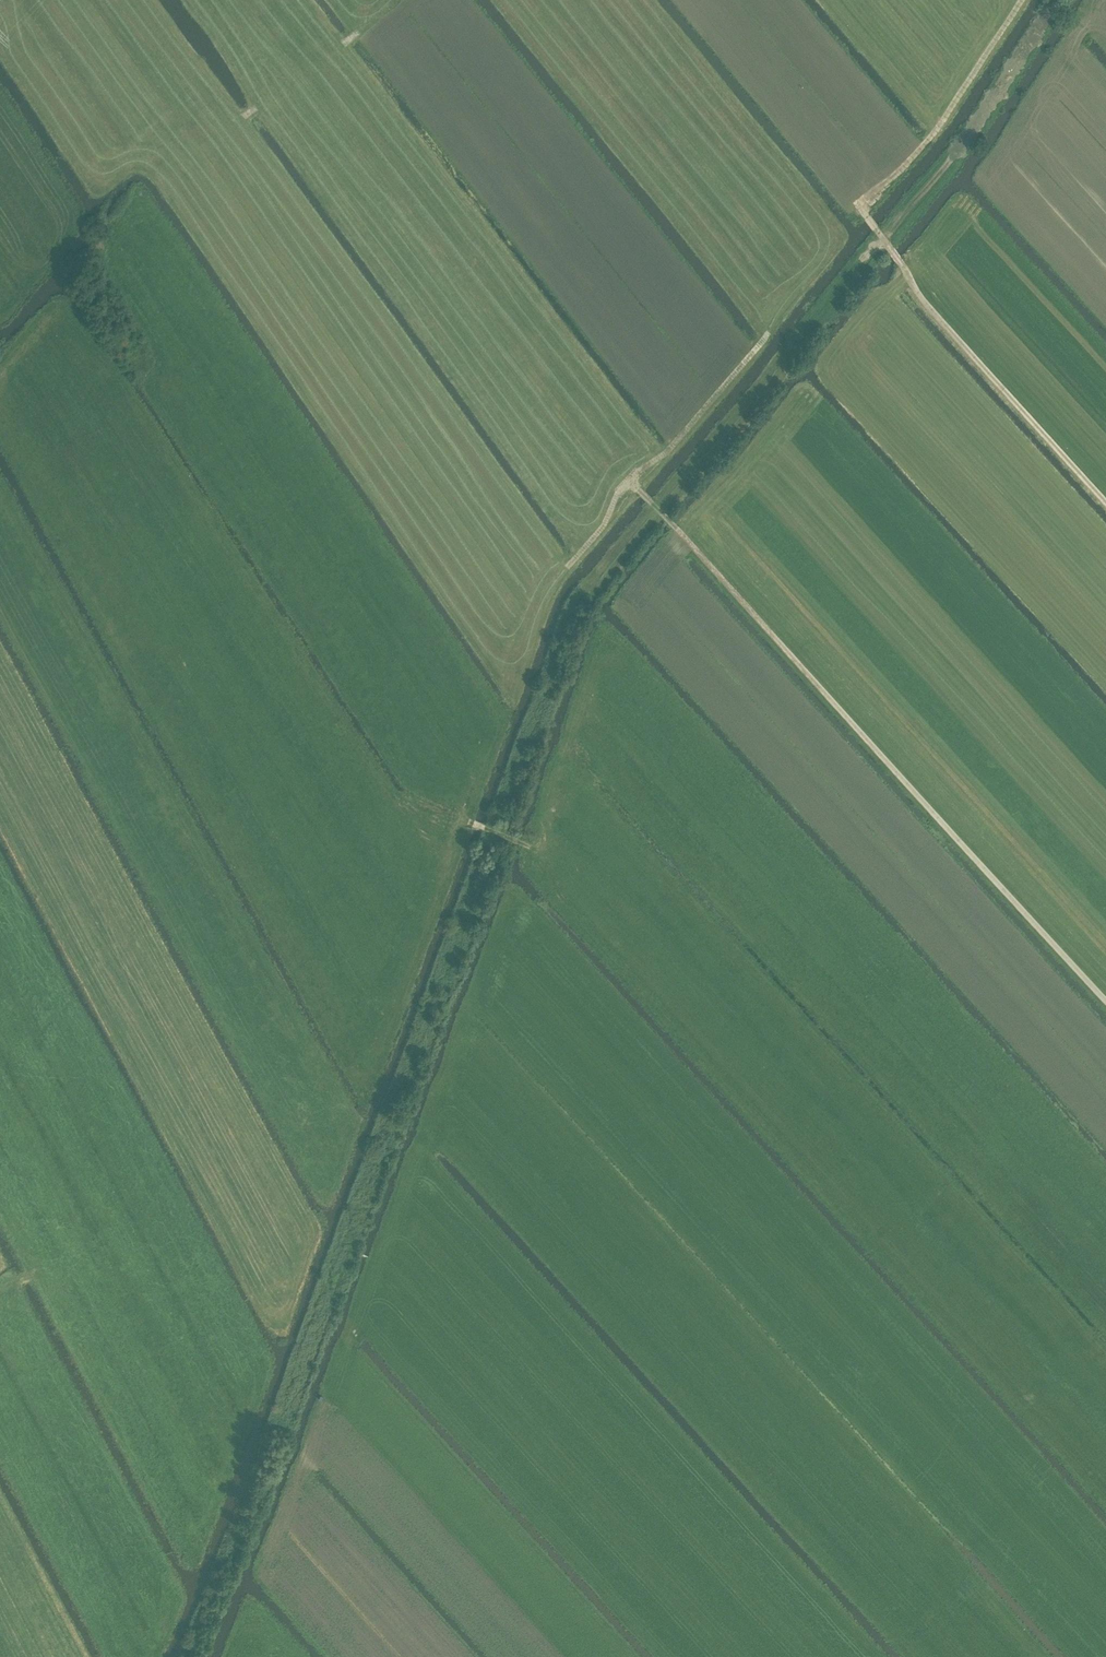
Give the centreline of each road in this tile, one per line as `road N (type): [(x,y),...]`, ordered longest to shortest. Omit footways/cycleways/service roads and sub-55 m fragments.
road 1 (track): [(1105,1001),(630,480)]
road 2 (track): [(1105,502),(923,301),(860,206),(919,152),(1021,0)]
road 3 (track): [(769,332),(674,444),(618,492),(604,526),(567,567)]

